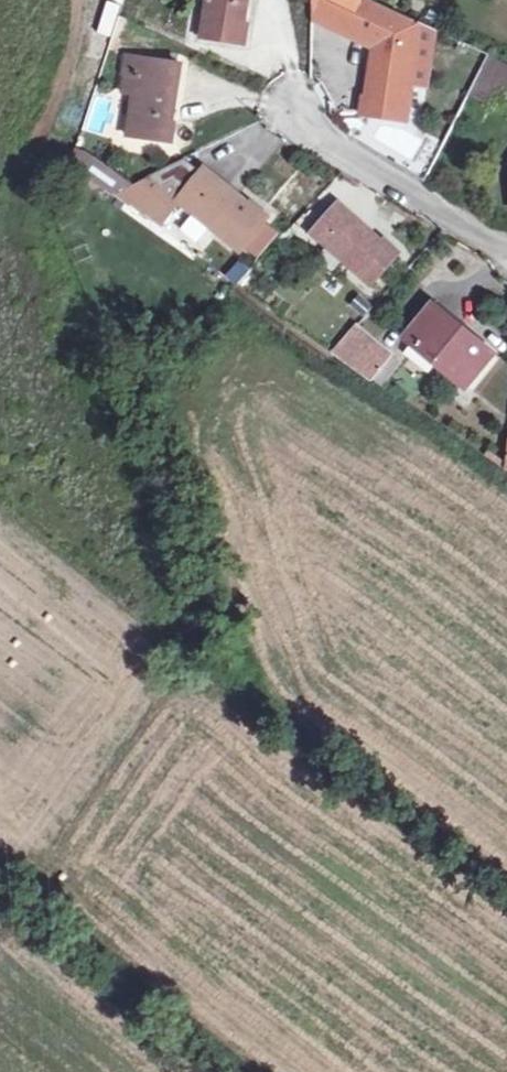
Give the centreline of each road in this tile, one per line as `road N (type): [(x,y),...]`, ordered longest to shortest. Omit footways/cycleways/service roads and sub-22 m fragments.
road 1 (residential): [(292,107),(333,145),(506,253)]

